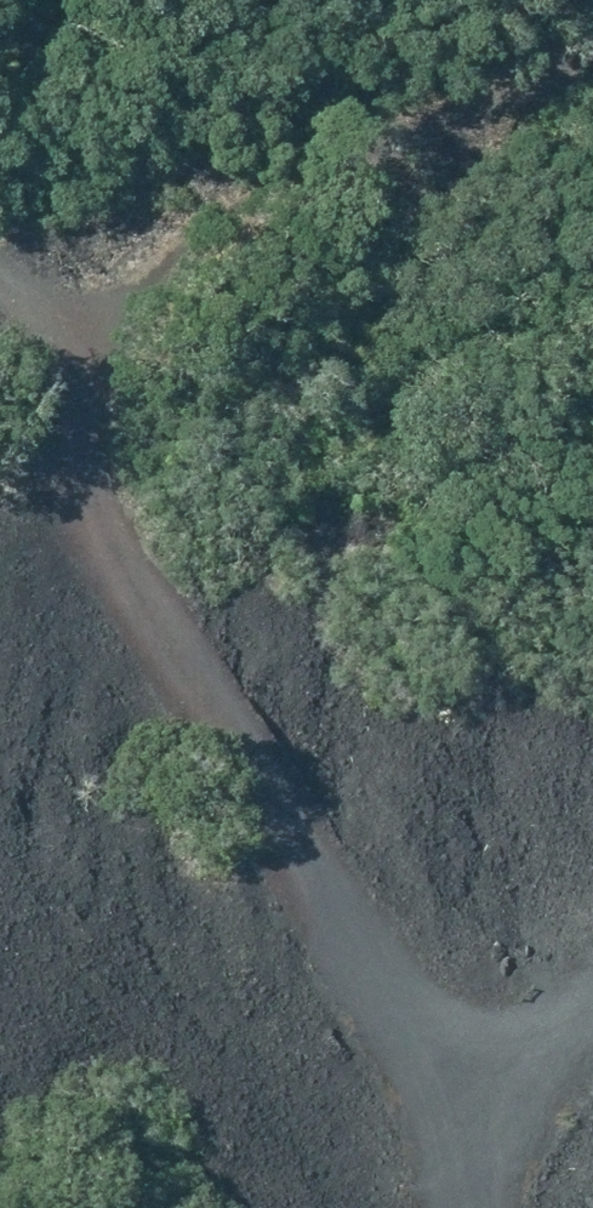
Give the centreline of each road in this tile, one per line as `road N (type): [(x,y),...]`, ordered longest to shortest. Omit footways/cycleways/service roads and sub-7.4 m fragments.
road 1 (track): [(507,1116),(365,950),(129,592),(79,477),(61,345),(28,295),(0,276)]
road 2 (track): [(61,345),(225,269),(462,184),(569,107),(592,75)]
road 3 (track): [(507,1116),(538,1063),(592,1002)]

